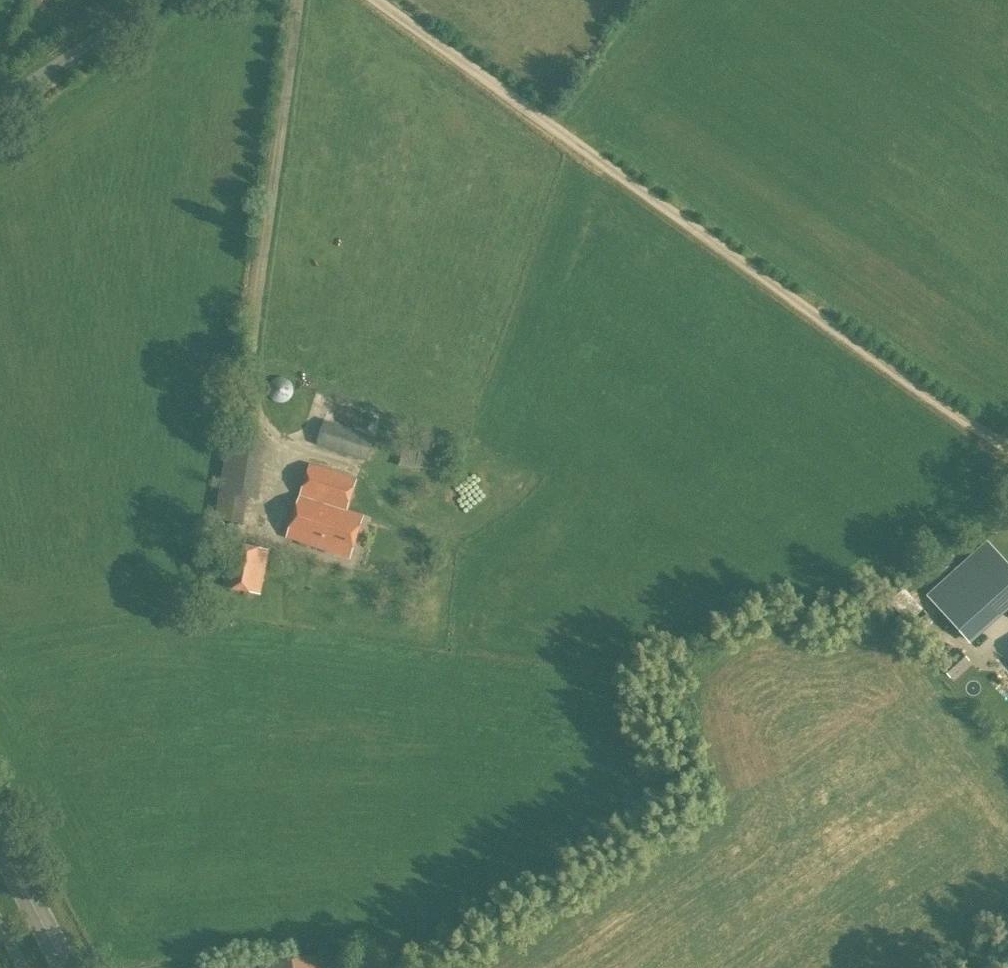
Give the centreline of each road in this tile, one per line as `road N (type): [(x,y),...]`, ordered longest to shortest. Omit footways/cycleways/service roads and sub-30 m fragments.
road 1 (unclassified): [(0,101),(154,0)]
road 2 (secondary): [(67,967),(0,840)]

